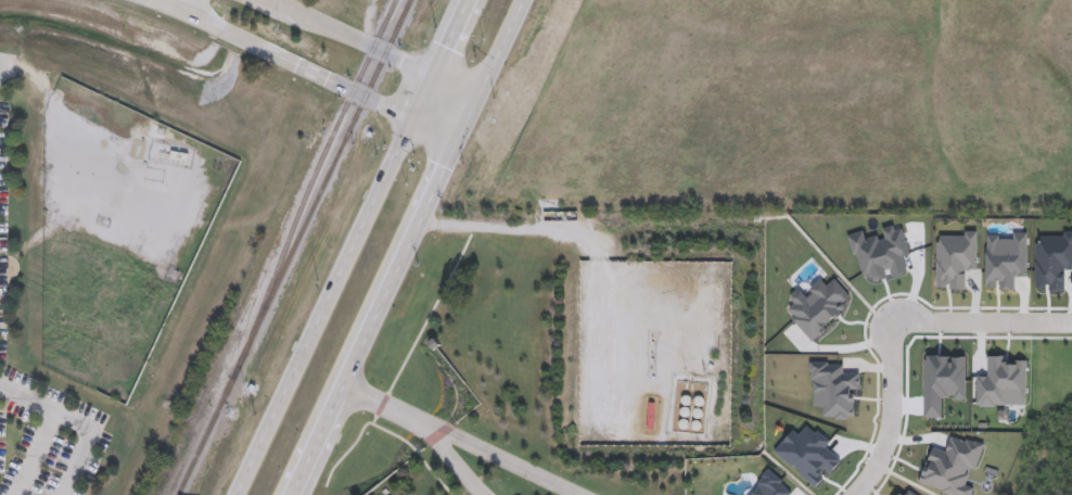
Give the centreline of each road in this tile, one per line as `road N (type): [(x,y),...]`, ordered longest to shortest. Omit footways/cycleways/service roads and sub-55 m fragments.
road 1 (primary): [(410,123),(237,494)]
road 2 (primary): [(292,494),(457,144)]
road 3 (residential): [(855,494),(889,440),(902,321),(1071,319)]
road 4 (tertiary): [(146,0),(410,123)]
road 5 (tertiary): [(430,78),(264,0)]
road 6 (tertiary): [(579,494),(430,429)]
road 7 (primary): [(469,0),(410,123)]

